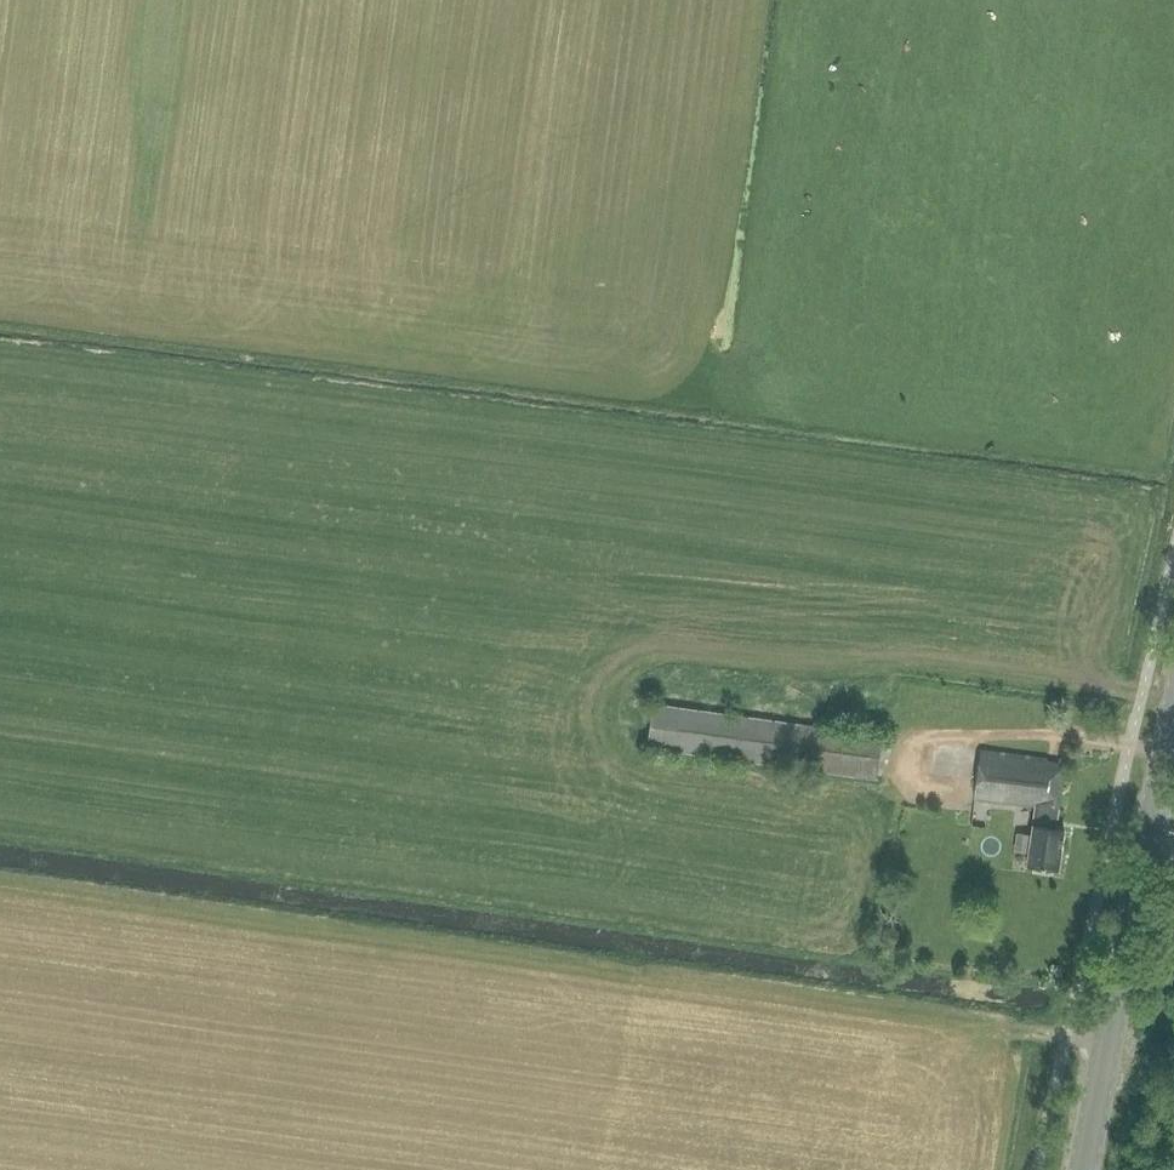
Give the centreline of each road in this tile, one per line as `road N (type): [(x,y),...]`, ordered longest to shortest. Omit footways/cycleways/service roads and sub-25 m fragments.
road 1 (secondary): [(1083,1169),(1173,712)]

